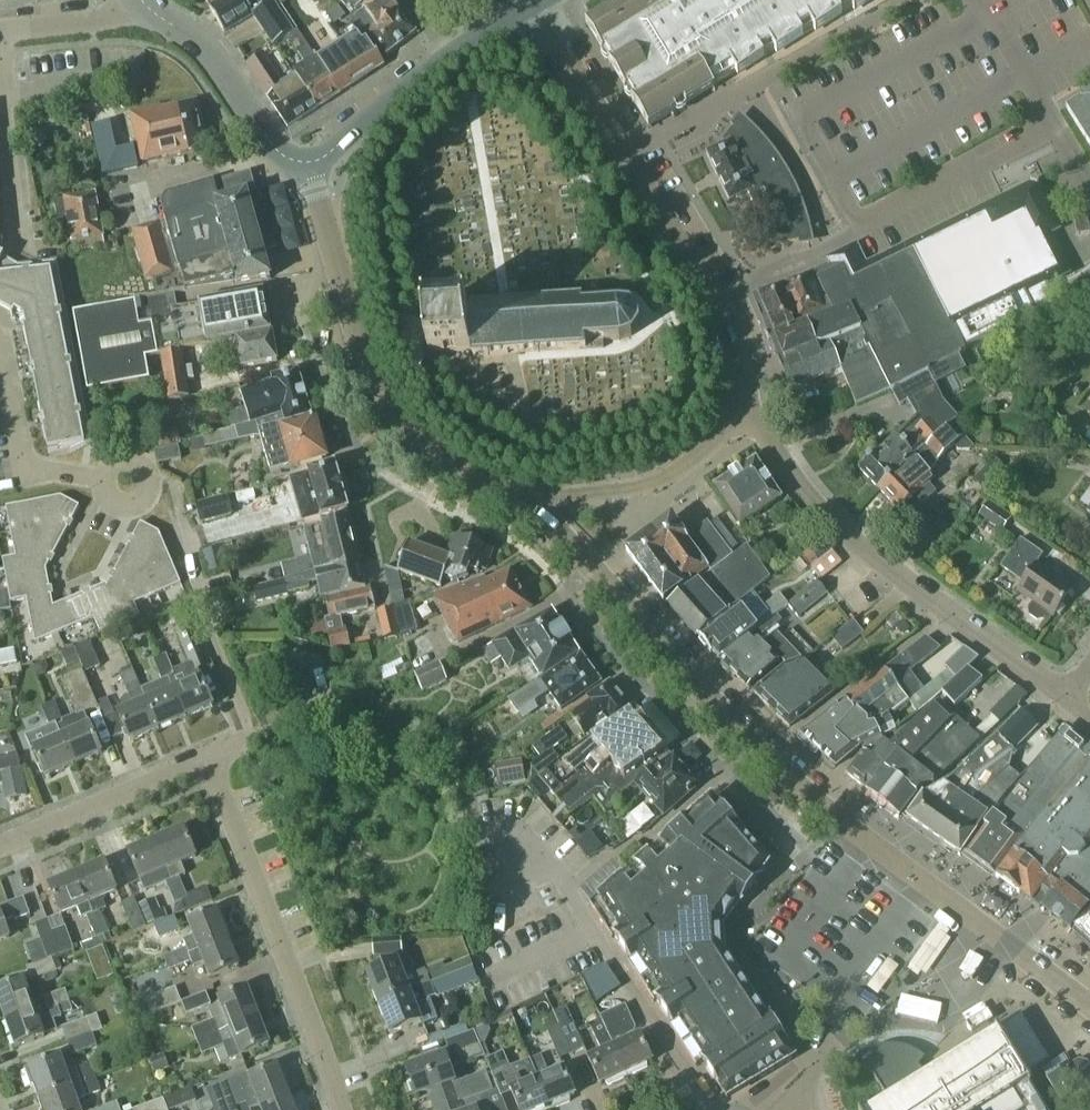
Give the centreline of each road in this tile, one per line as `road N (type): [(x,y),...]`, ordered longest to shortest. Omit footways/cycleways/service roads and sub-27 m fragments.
road 1 (tertiary): [(1089,1006),(753,746),(524,502)]
road 2 (residential): [(534,2),(713,298),(740,369),(744,418)]
road 3 (residential): [(1066,700),(838,529),(744,418)]
road 4 (tertiary): [(524,502),(431,448),(392,407),(360,345),(306,162)]
road 5 (residential): [(340,1109),(207,758)]
road 6 (residential): [(0,48),(19,263),(0,299)]
road 7 (residential): [(744,418),(662,479),(524,502)]
road 8 (tertiary): [(306,162),(273,147),(214,60),(146,5)]
road 9 (residential): [(0,846),(207,758)]
road 10 (residential): [(0,342),(25,464),(104,479)]
road 11 (tertiary): [(306,162),(456,50)]
road 12 (unclassified): [(0,29),(146,5)]

